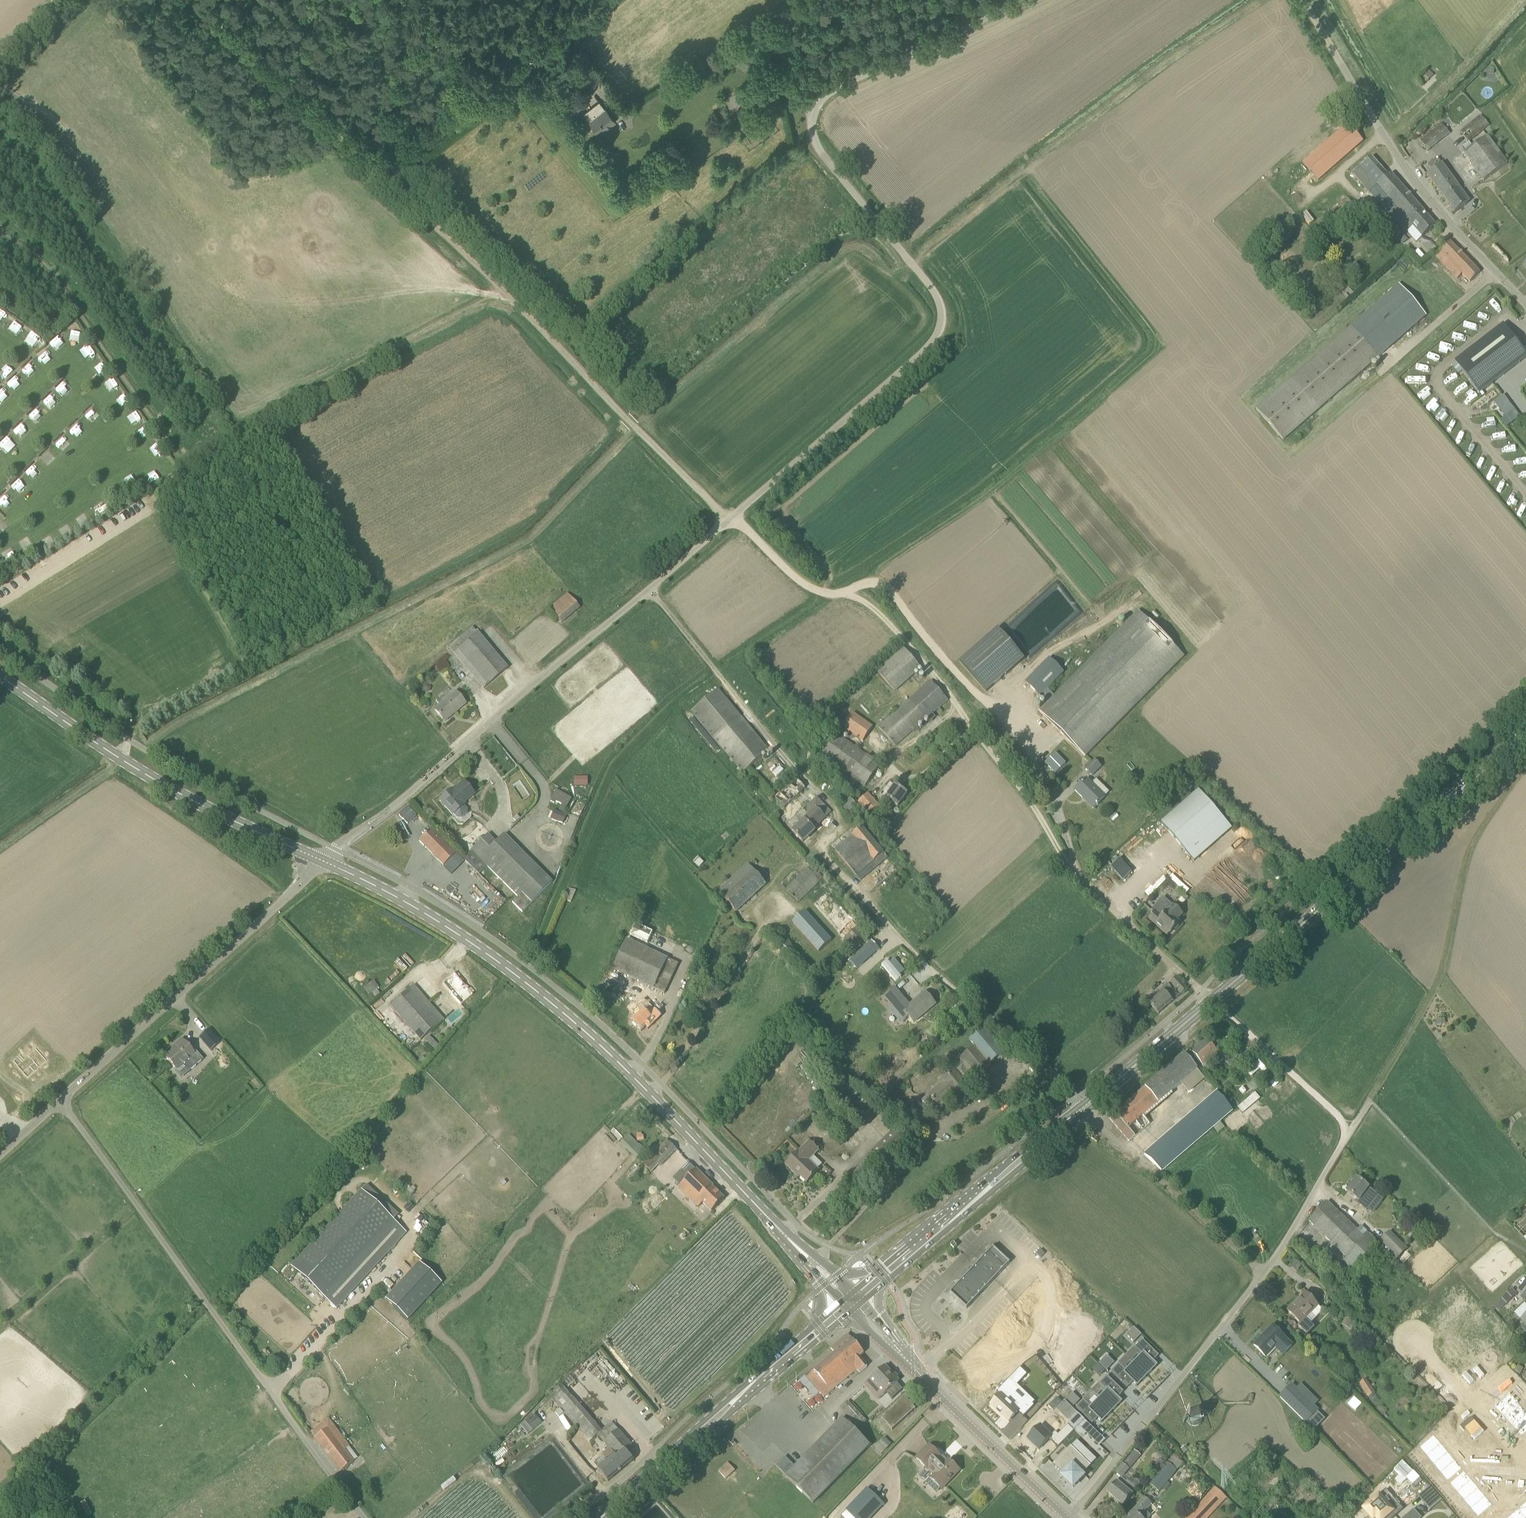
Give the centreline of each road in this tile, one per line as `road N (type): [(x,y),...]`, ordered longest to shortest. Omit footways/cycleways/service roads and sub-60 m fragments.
road 1 (unclassified): [(730,519),(941,330),(938,298),(821,152),(814,133),(821,101),(1021,0)]
road 2 (secondary): [(783,1233),(626,1070),(545,998),(406,901),(326,862)]
road 3 (residential): [(60,1100),(364,1517)]
road 4 (unclassified): [(1070,1517),(1263,1274),(1370,1101)]
road 5 (unclassified): [(326,862),(650,589)]
road 6 (primary): [(1211,1002),(1525,734)]
road 7 (residential): [(1078,877),(1057,802),(1035,765),(890,593),(872,584),(844,594)]
road 8 (unclassified): [(1525,306),(1400,169),(1303,0)]
road 9 (track): [(1370,1101),(1442,966),(1471,844),(1525,758)]
road 10 (secondary): [(326,862),(125,761),(0,675)]
road 11 (residential): [(844,594),(881,614),(962,707),(1078,877)]
road 12 (unclassified): [(60,1100),(326,862)]
road 13 (primary): [(602,1517),(843,1309)]
road 14 (track): [(730,519),(514,300)]
road 15 (track): [(514,300),(487,302),(239,428)]
road 16 (track): [(385,179),(617,0)]
road 17 (primary): [(858,1296),(1082,1110)]
road 18 (residential): [(1082,1110),(888,925)]
road 19 (track): [(385,179),(191,0)]
road 20 (tertiary): [(1067,1517),(918,1373)]
road 21 (track): [(1211,1002),(1334,1111),(1349,1136)]
road 22 (residential): [(1078,877),(1211,1002)]
road 23 (track): [(514,300),(385,179)]
road 24 (primary): [(1082,1110),(1211,1002)]
road 25 (residential): [(730,519),(794,576),(825,594),(844,594)]

